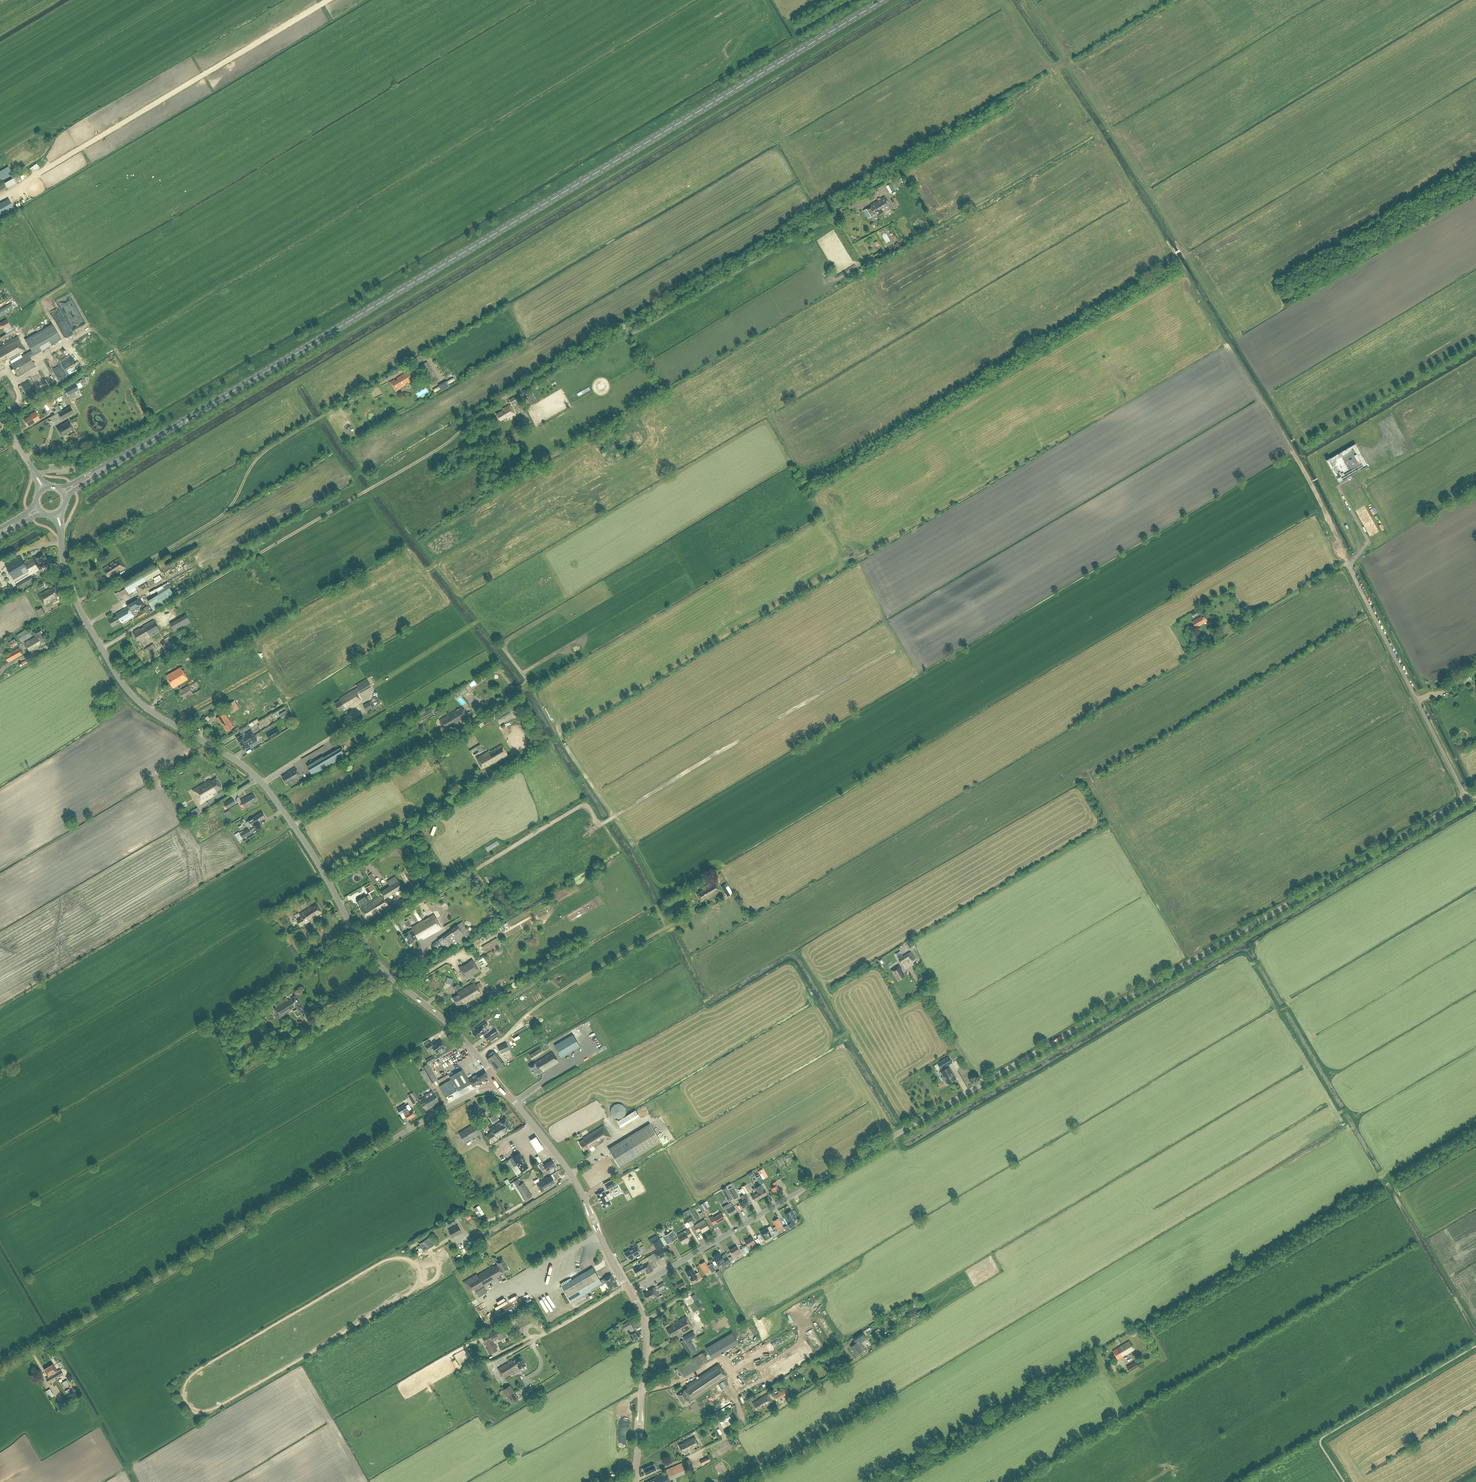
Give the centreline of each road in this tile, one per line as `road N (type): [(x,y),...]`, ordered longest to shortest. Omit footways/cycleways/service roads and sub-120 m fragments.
road 1 (tertiary): [(629,1291),(1467,799)]
road 2 (primary): [(167,430),(883,0)]
road 3 (tertiary): [(493,1089),(493,1075),(450,1026),(362,944),(263,783),(154,713),(122,683),(76,599),(57,514)]
road 4 (tertiary): [(0,1373),(463,1098),(493,1089)]
road 5 (track): [(12,188),(328,0)]
road 6 (unclassified): [(1348,563),(1467,799)]
road 7 (tertiary): [(629,1291),(570,1173),(510,1097),(493,1089)]
road 8 (tertiary): [(635,1481),(646,1329),(629,1291)]
road 9 (track): [(435,744),(293,828)]
road 10 (primary): [(167,430),(60,489)]
road 11 (primary): [(65,496),(167,430)]

